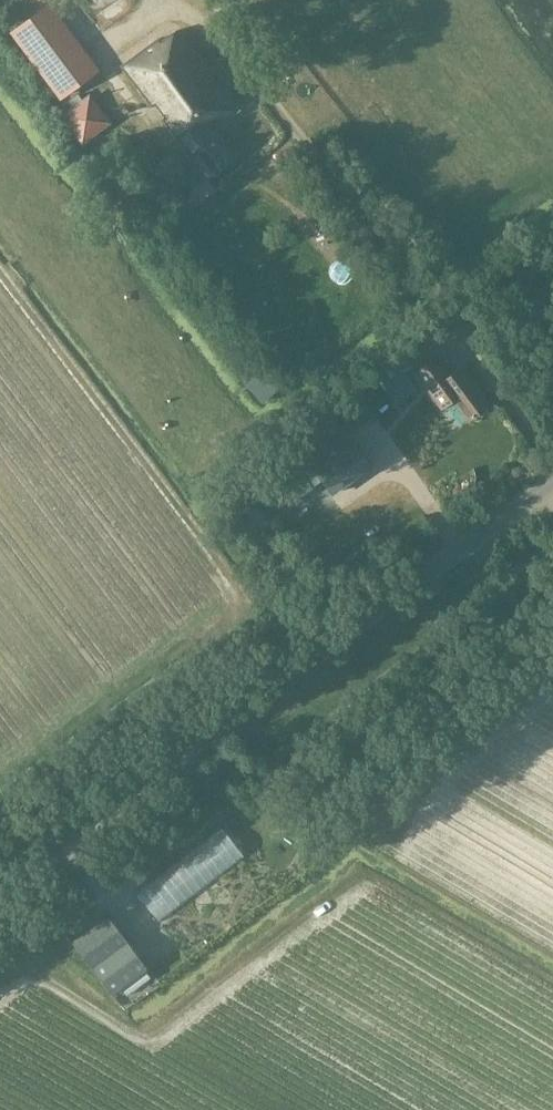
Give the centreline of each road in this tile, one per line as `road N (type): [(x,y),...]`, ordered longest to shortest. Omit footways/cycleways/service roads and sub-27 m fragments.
road 1 (unclassified): [(0,872),(552,480)]
road 2 (track): [(167,0),(231,55),(322,166),(552,477)]
road 3 (track): [(176,746),(224,815),(65,927),(0,986)]

